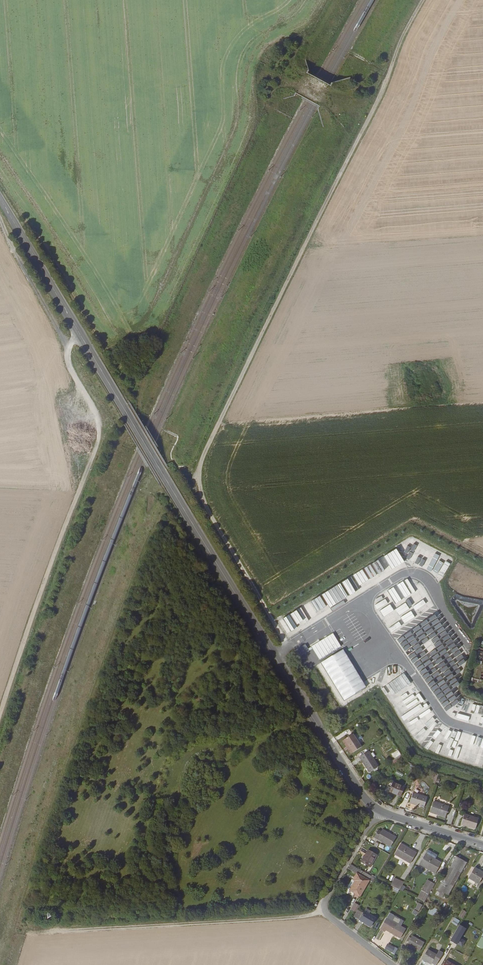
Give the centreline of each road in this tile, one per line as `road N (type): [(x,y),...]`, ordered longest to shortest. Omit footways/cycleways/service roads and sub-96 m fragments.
road 1 (track): [(288,648),(202,497),(199,468),(424,0)]
road 2 (secondary): [(0,203),(249,616),(380,811)]
road 3 (track): [(80,336),(68,355),(100,424),(97,447),(0,724)]
road 4 (track): [(49,934),(324,908)]
road 5 (residential): [(392,964),(324,908),(380,811)]
road 6 (track): [(367,122),(260,62)]

